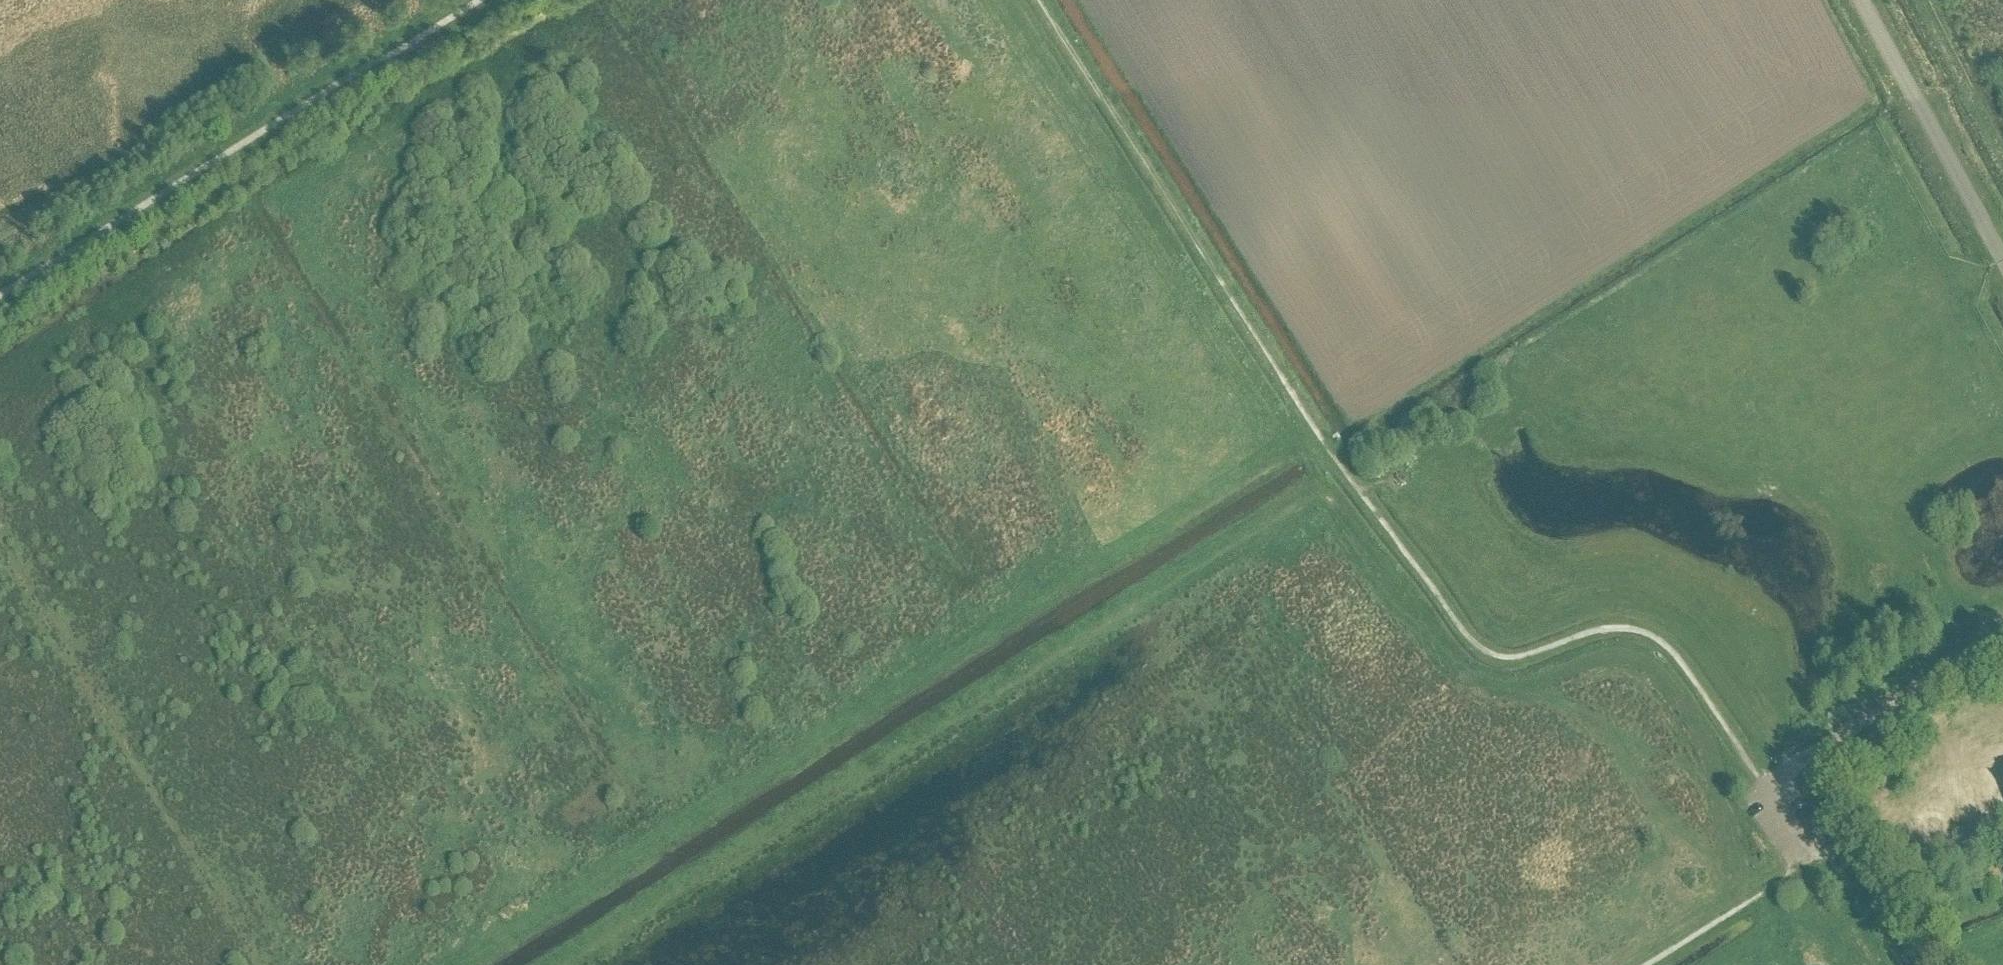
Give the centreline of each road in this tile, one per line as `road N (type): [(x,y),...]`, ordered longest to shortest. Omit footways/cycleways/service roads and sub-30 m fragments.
road 1 (tertiary): [(2002,257),(1863,0)]

